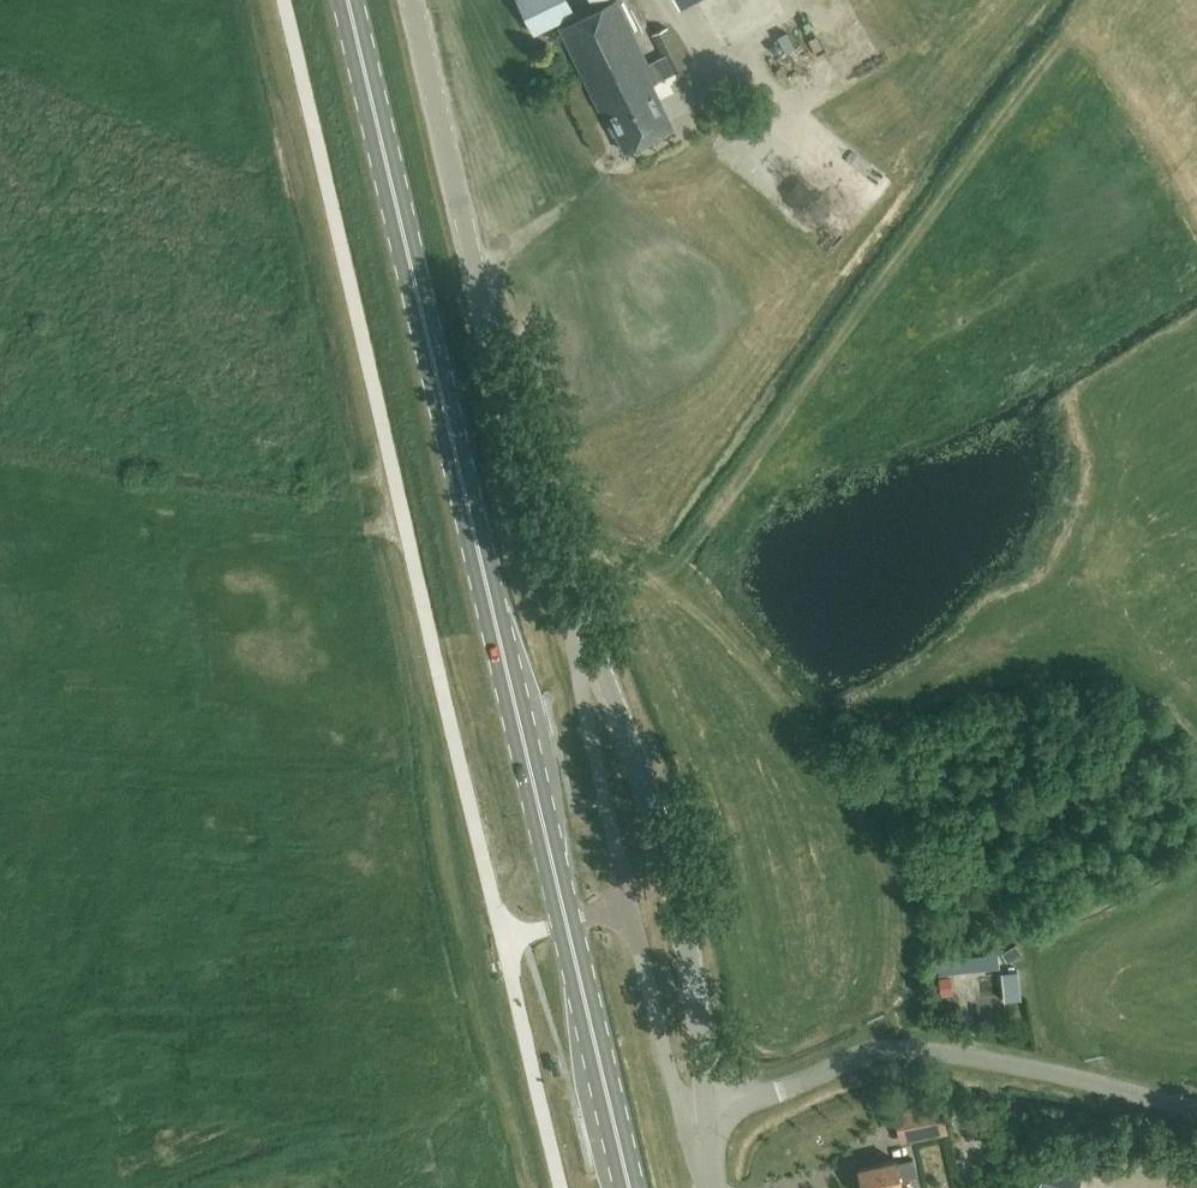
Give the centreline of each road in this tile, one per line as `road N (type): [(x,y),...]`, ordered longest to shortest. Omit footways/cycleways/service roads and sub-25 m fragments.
road 1 (primary): [(566,922),(349,0)]
road 2 (unclassified): [(577,610),(531,494),(414,0)]
road 3 (unclassified): [(711,1111),(678,902),(651,801),(577,610)]
road 4 (unclassified): [(1196,1112),(1008,1061),(893,1047),(711,1111)]
road 5 (unclassified): [(629,907),(580,681),(577,610)]
road 6 (unclassified): [(715,1187),(673,1079),(629,907)]
road 7 (primary): [(629,1187),(566,922)]

